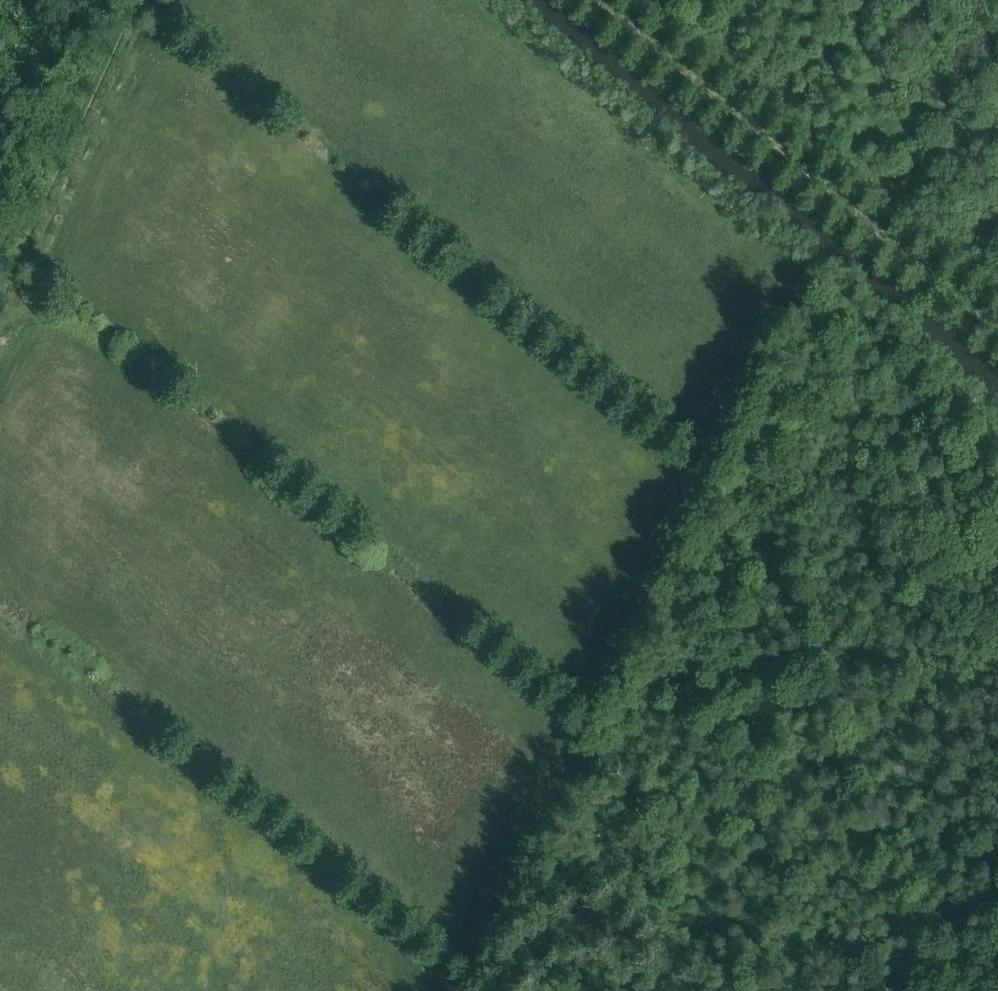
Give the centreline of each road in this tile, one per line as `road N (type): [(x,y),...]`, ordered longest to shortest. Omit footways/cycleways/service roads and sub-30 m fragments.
road 1 (track): [(997,329),(615,0)]
road 2 (track): [(132,0),(0,281)]

